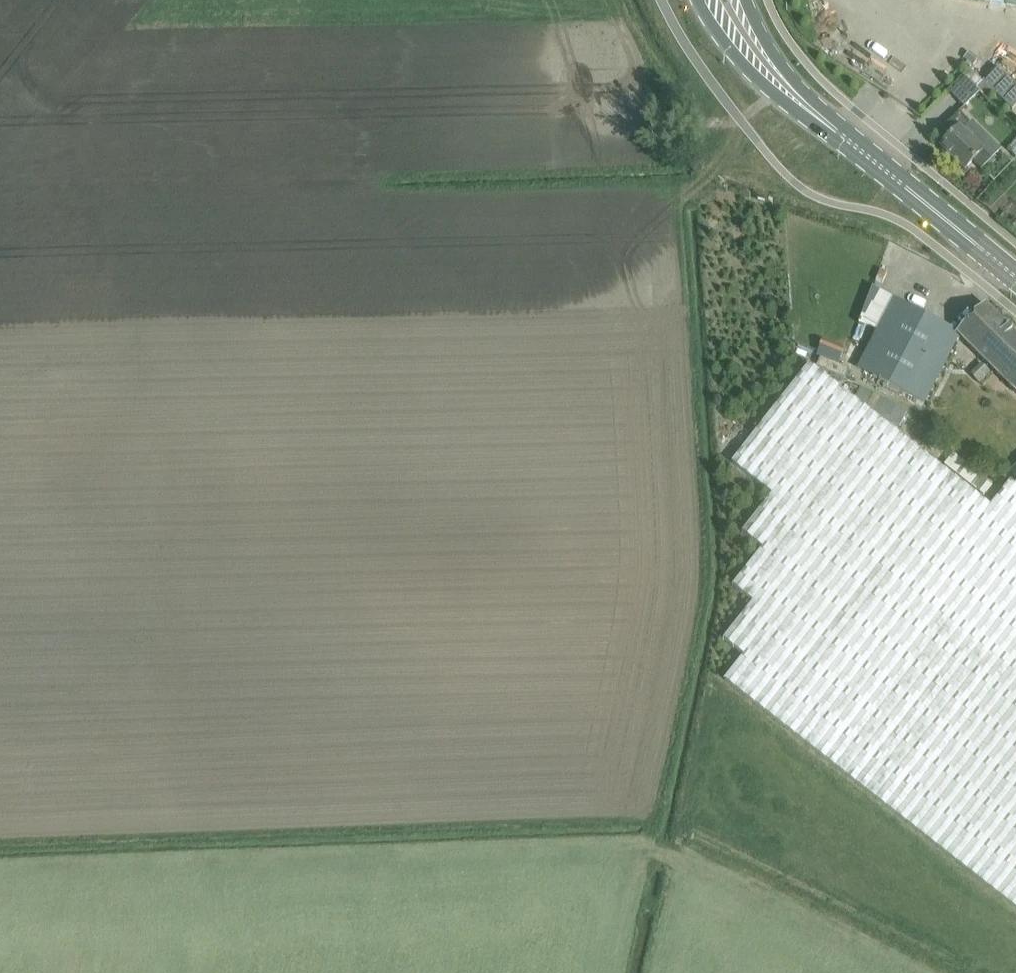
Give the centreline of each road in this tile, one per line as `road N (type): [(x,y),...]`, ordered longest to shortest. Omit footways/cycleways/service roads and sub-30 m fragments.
road 1 (primary): [(1015,278),(842,138)]
road 2 (primary): [(704,0),(765,86),(842,138)]
road 3 (primary): [(842,138),(771,49),(746,0)]

